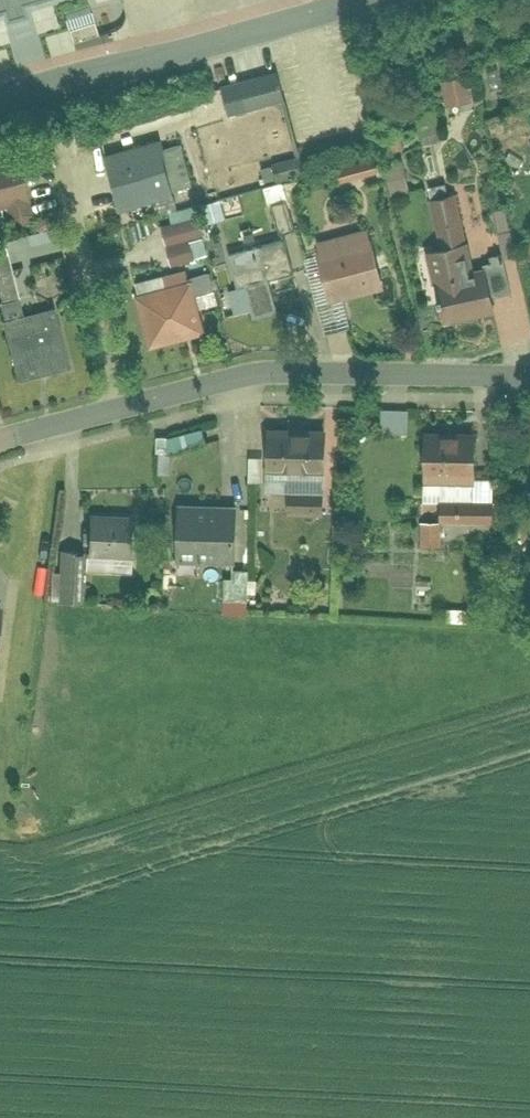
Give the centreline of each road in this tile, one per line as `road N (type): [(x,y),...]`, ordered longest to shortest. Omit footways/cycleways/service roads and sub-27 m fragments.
road 1 (residential): [(529,374),(222,384),(0,445)]
road 2 (residential): [(375,0),(0,107)]

